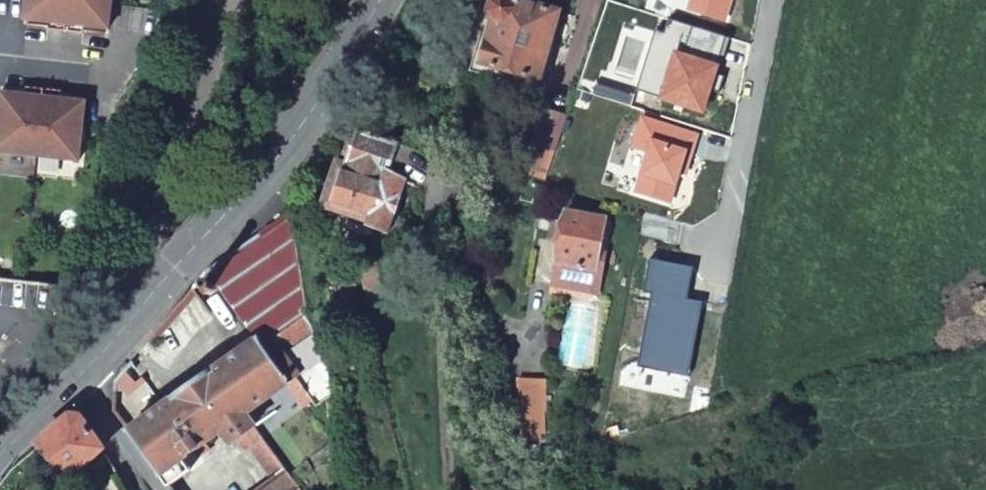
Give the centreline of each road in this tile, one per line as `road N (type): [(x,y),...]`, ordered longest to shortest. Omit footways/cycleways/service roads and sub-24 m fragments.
road 1 (residential): [(376,0),(272,158),(80,387)]
road 2 (residential): [(775,0),(718,250)]
road 3 (residential): [(80,387),(141,489)]

